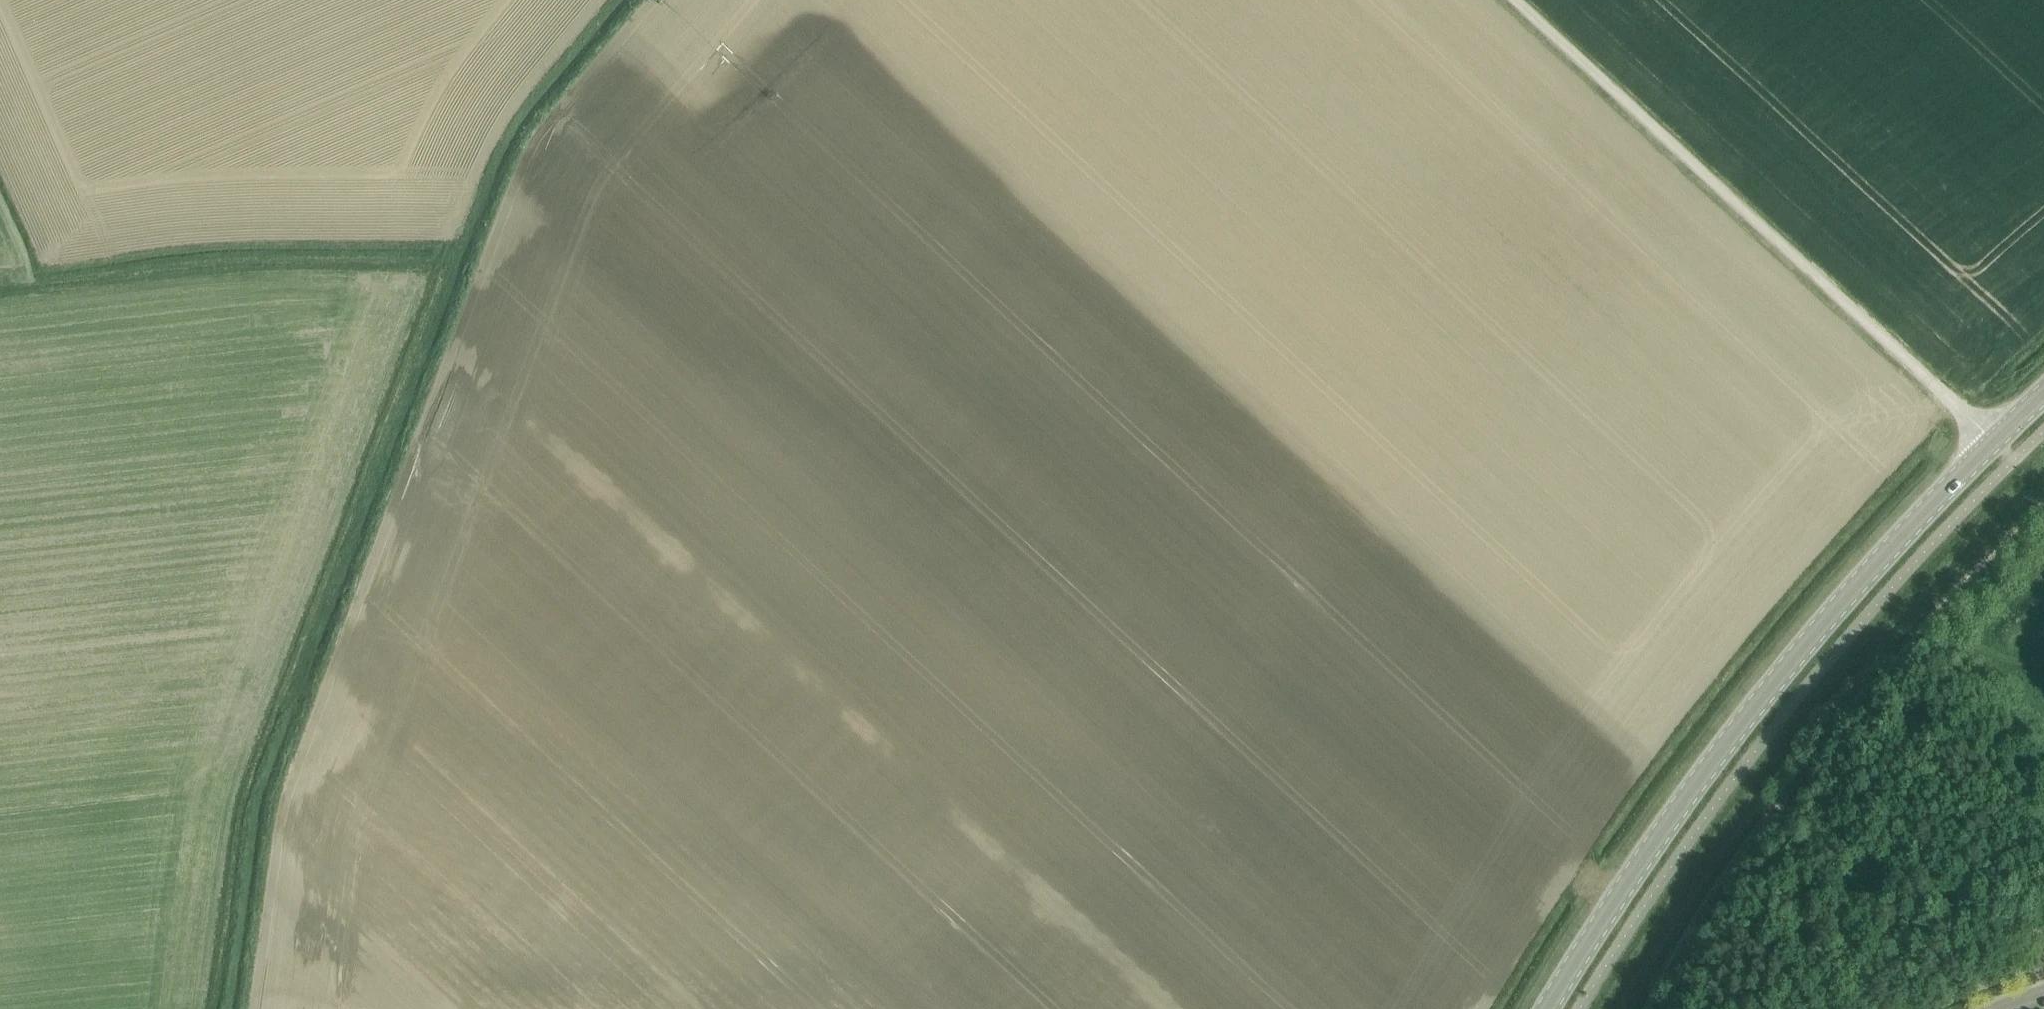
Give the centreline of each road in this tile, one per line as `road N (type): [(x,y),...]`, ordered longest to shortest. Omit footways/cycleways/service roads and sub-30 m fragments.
road 1 (tertiary): [(1552,1008),(1730,739),(1991,442)]
road 2 (unclassified): [(1991,442),(1511,0)]

